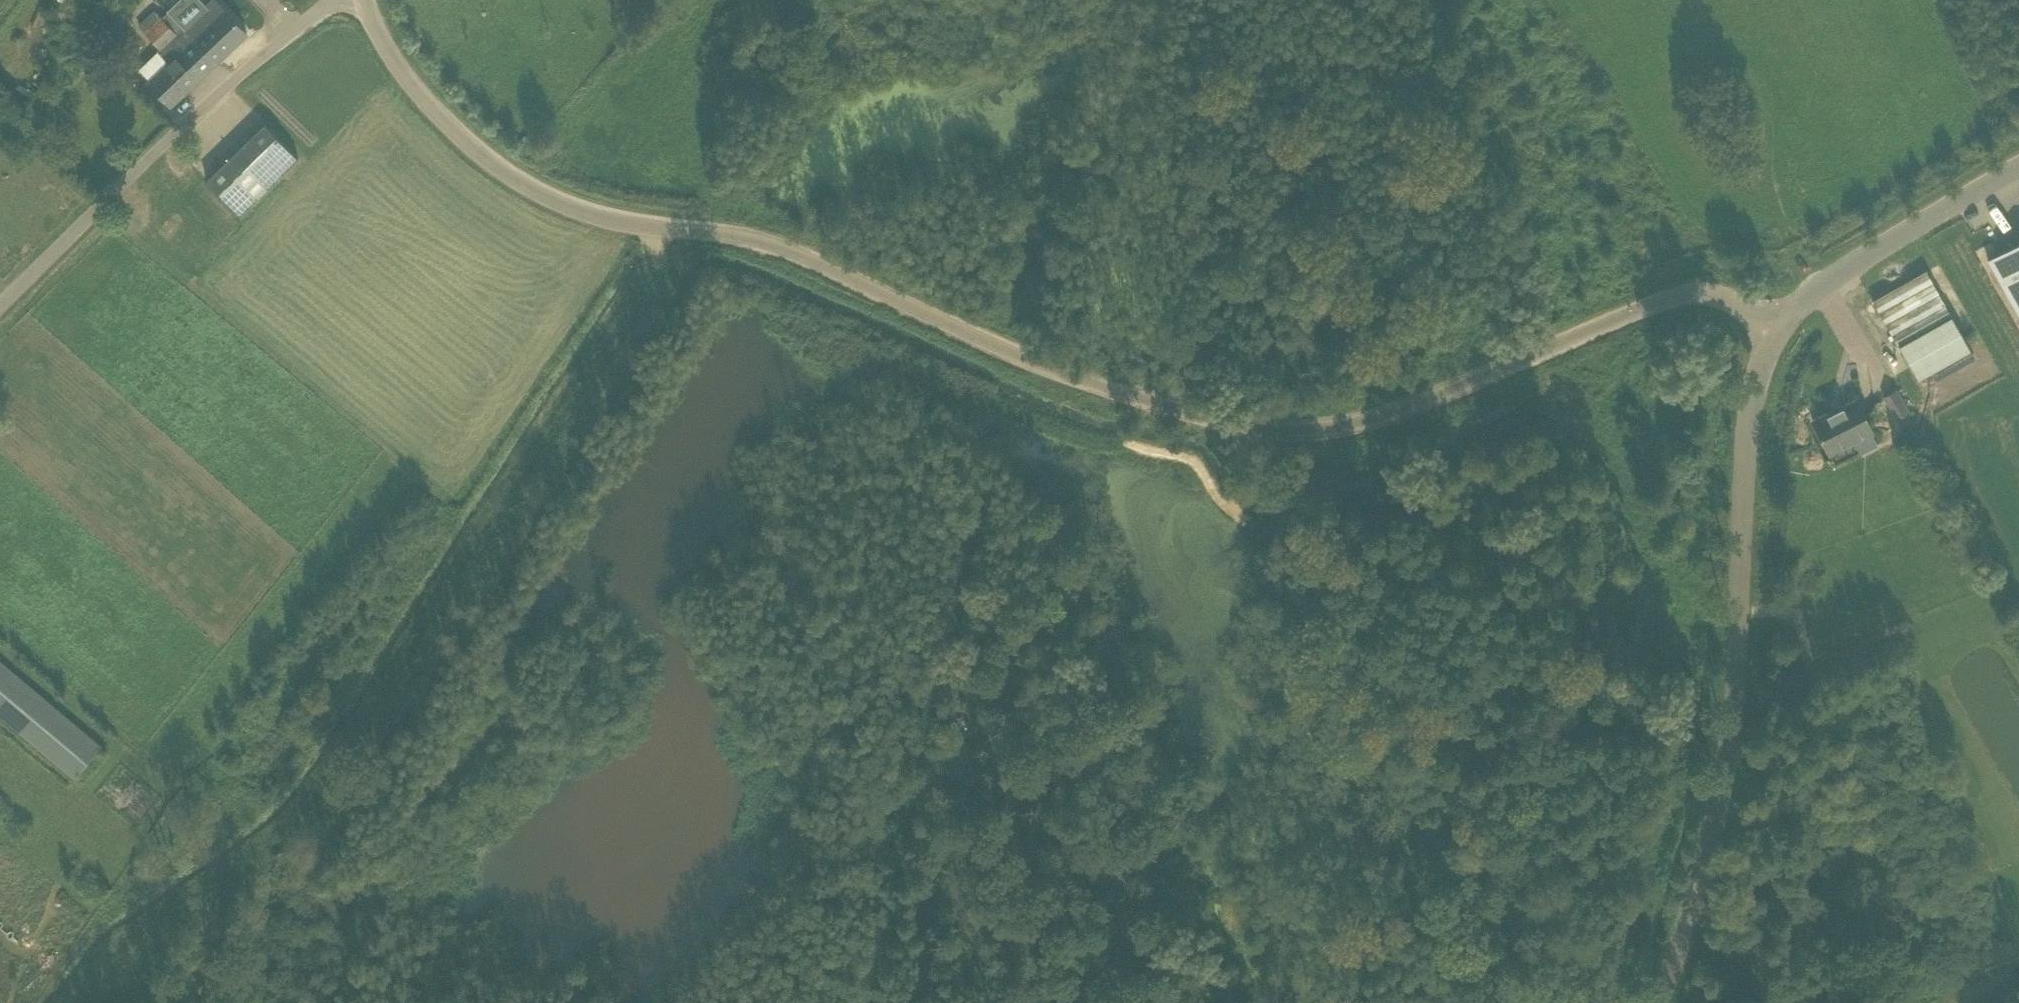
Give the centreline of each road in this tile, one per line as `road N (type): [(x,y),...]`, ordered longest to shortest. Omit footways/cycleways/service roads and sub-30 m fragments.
road 1 (unclassified): [(1779,329),(1706,294),(1670,299),(1391,415),(1324,430),(1254,429),(1038,363),(778,245),(628,225),(558,204),(480,155),(408,81),(360,0)]
road 2 (unclassified): [(1659,1002),(1719,807),(1734,726),(1744,453),(1755,378),(1779,329)]
road 3 (unclassified): [(0,304),(176,131),(343,0)]
road 4 (unclassified): [(1779,329),(1818,287),(2018,169)]

